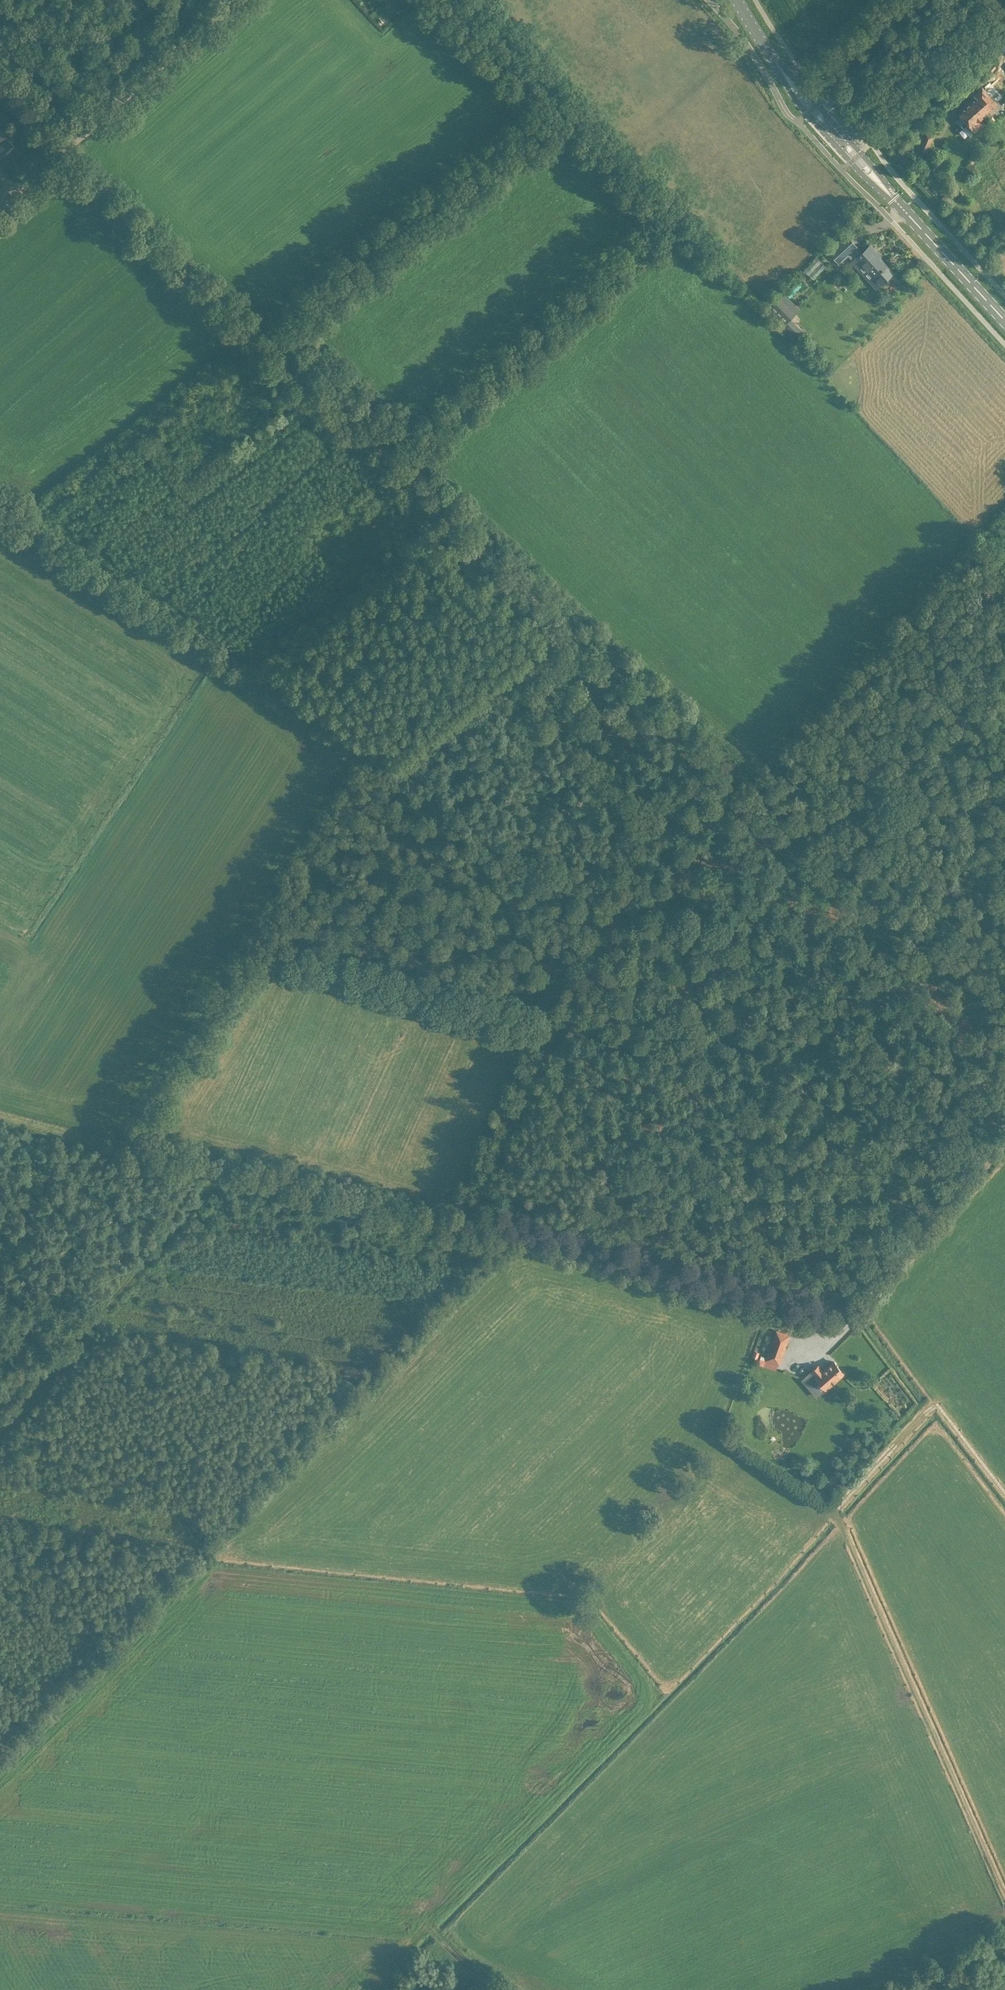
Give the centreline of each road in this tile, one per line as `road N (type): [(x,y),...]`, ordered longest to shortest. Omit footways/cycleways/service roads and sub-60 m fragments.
road 1 (track): [(1004,1050),(60,152)]
road 2 (track): [(1004,1141),(852,1321)]
road 3 (unclassified): [(60,152),(231,0)]
road 4 (unclassified): [(837,127),(979,0)]
road 5 (secondary): [(1004,321),(913,220)]

